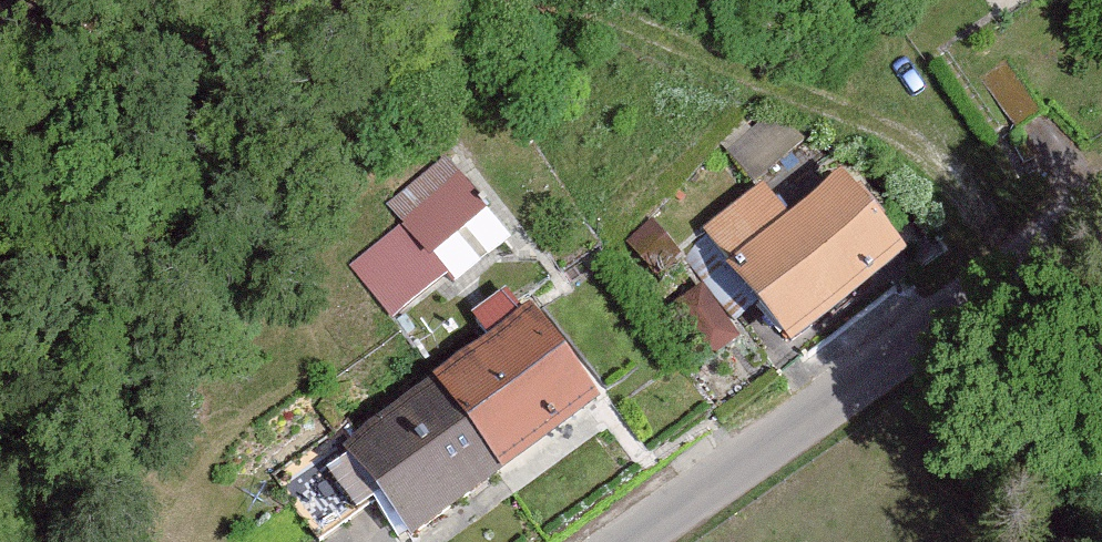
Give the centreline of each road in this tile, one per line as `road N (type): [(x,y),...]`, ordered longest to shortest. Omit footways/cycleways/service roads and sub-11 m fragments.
road 1 (tertiary): [(1101,216),(640,541)]
road 2 (track): [(992,299),(986,214),(932,156),(730,62),(570,0)]
road 3 (track): [(337,0),(213,29),(0,59)]
road 4 (track): [(992,299),(1043,443),(1045,541)]

